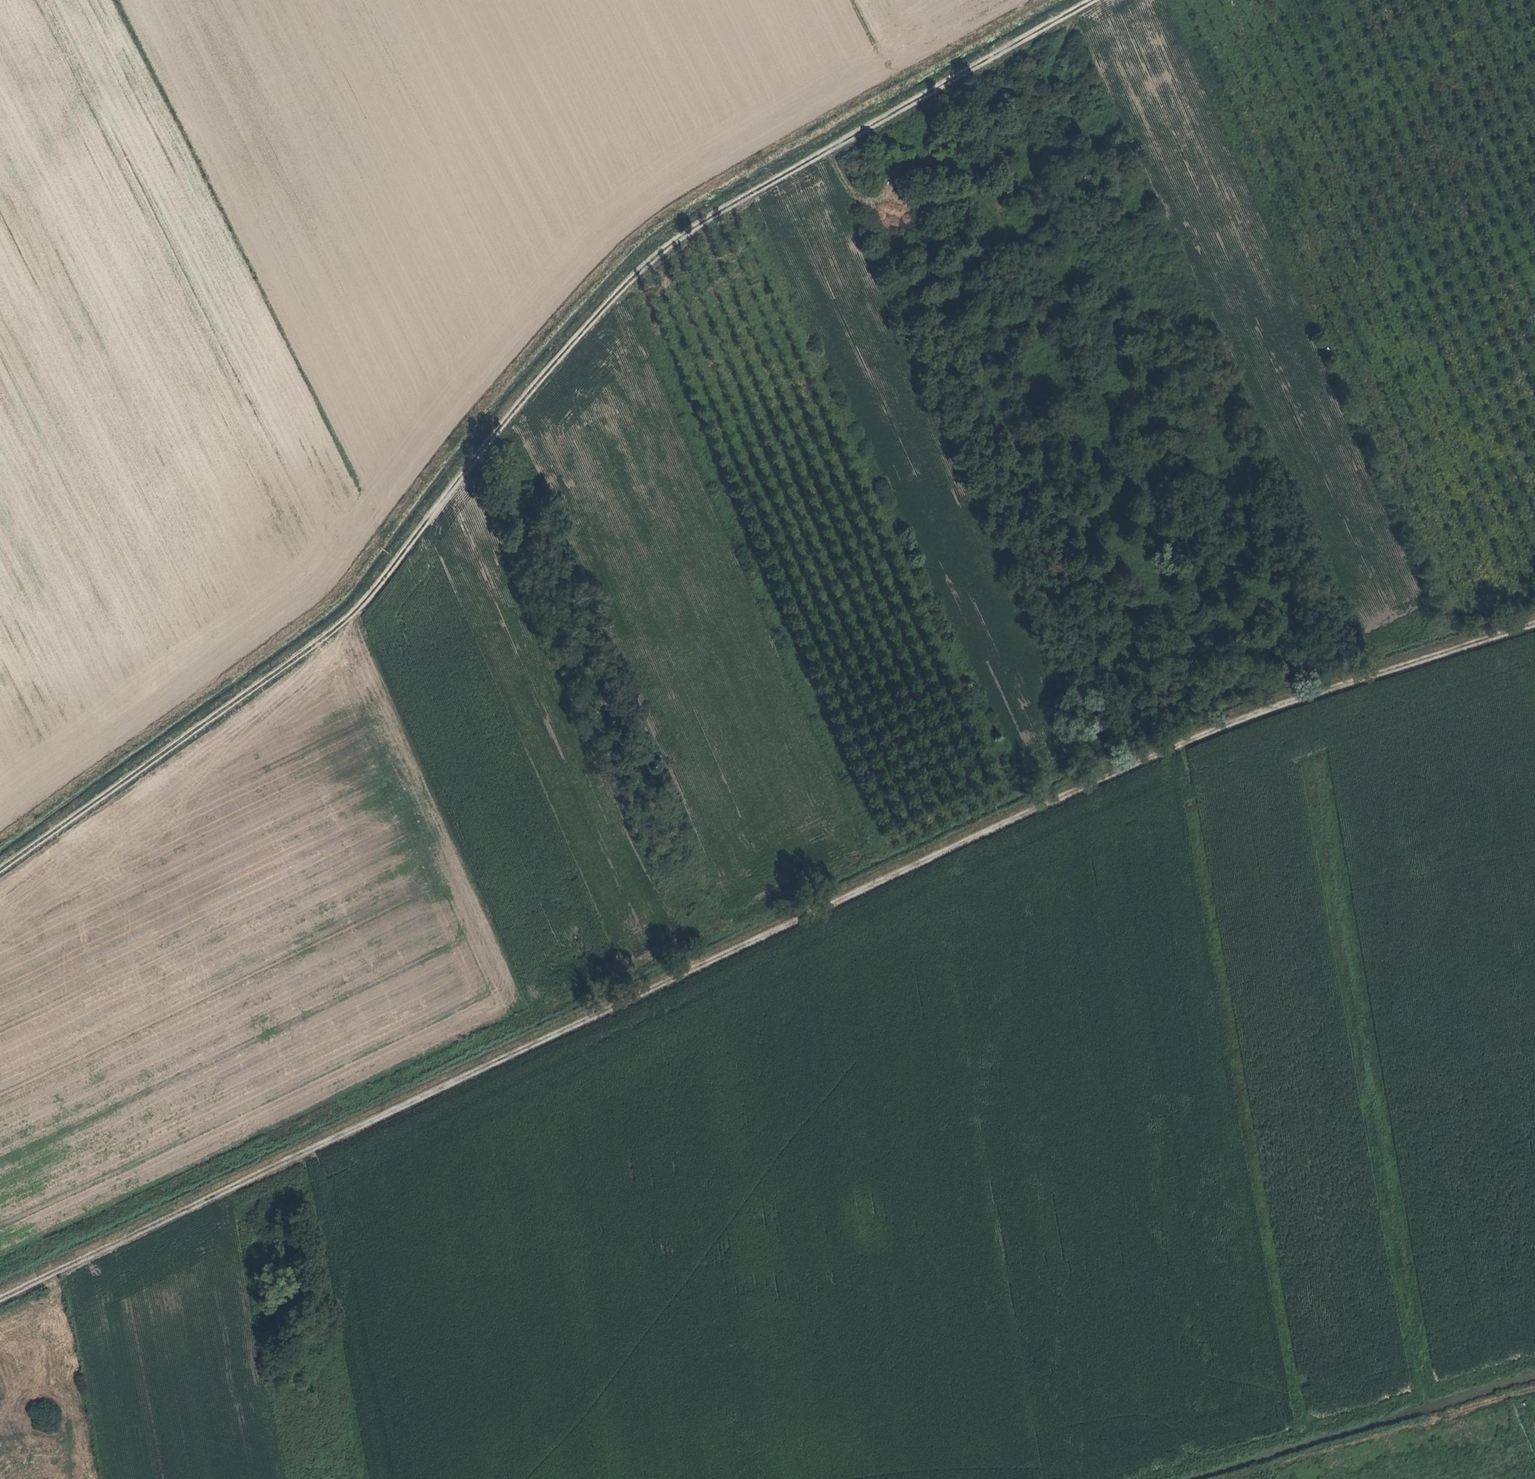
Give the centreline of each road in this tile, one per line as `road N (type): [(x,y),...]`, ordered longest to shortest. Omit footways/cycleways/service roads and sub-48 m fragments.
road 1 (track): [(0,1303),(833,903),(1204,737),(1534,625)]
road 2 (track): [(0,870),(351,619),(606,302),(671,242),(1093,0)]
road 3 (track): [(1237,1478),(1534,1389)]

